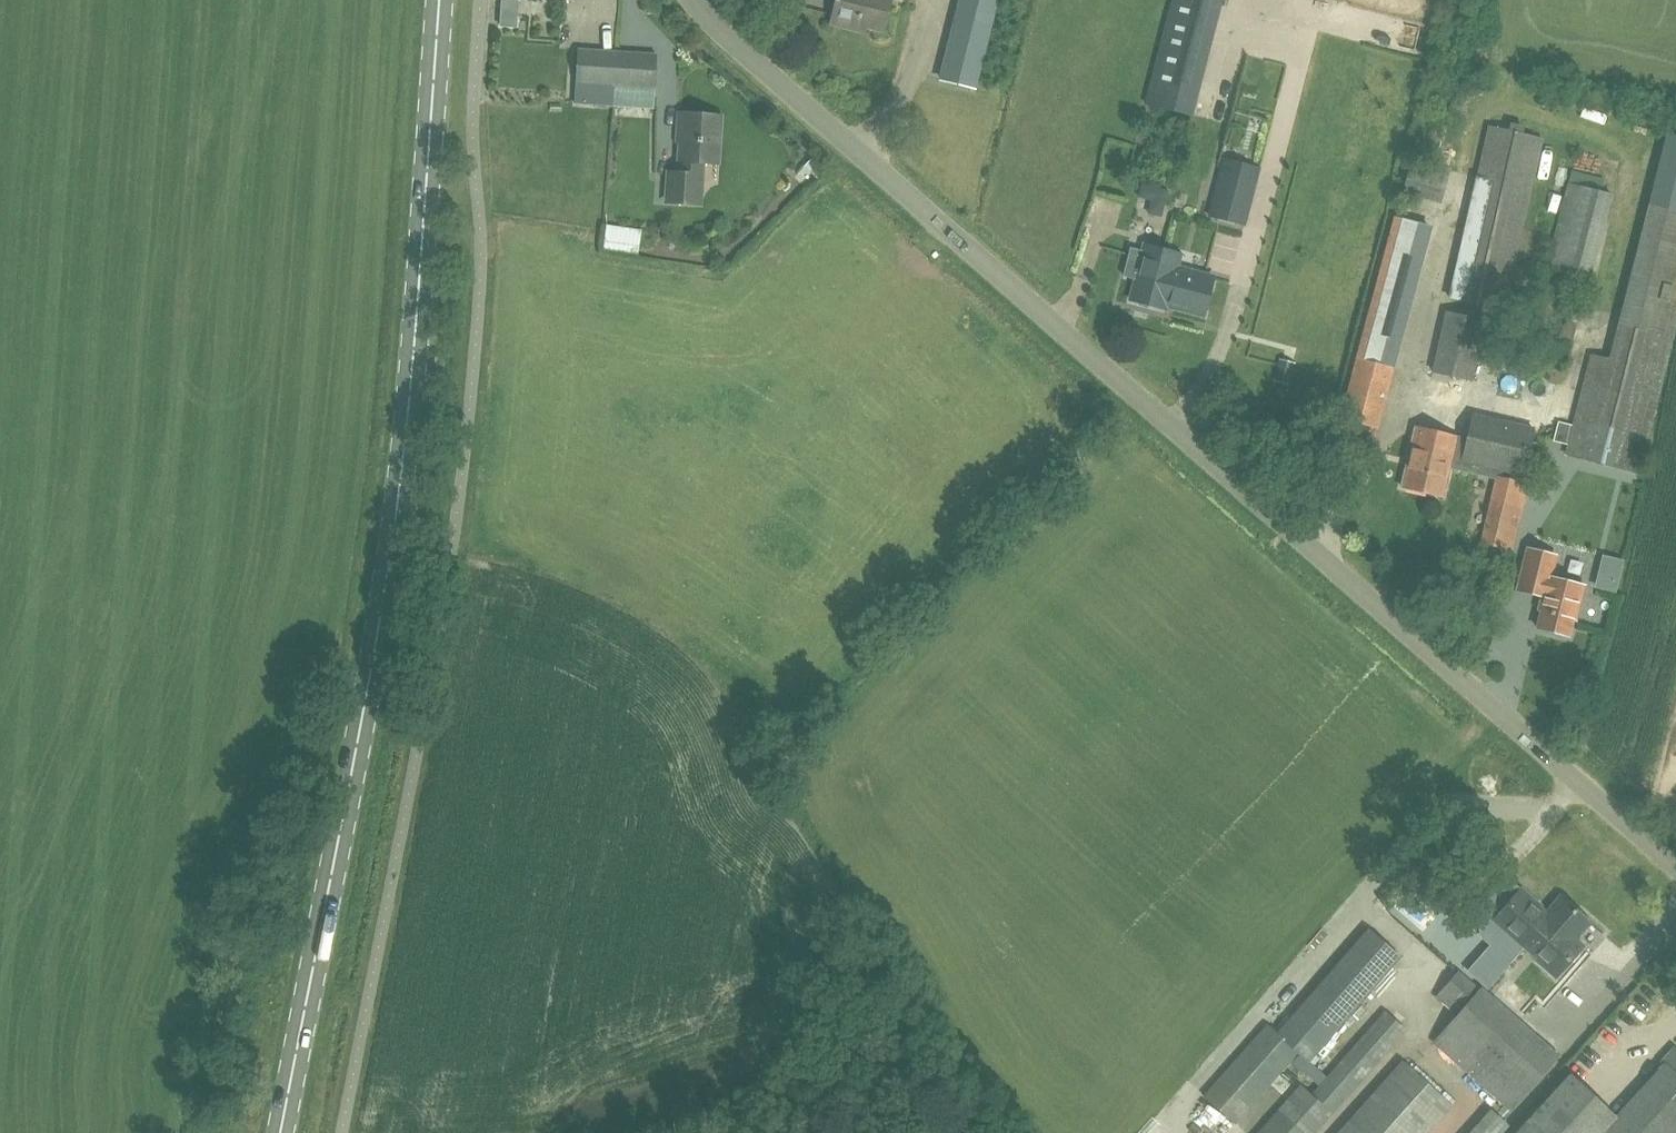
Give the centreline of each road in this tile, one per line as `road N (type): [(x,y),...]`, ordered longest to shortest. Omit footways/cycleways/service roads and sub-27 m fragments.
road 1 (unclassified): [(1675,866),(754,62),(695,0)]
road 2 (secondary): [(283,1132),(401,464),(440,0)]

